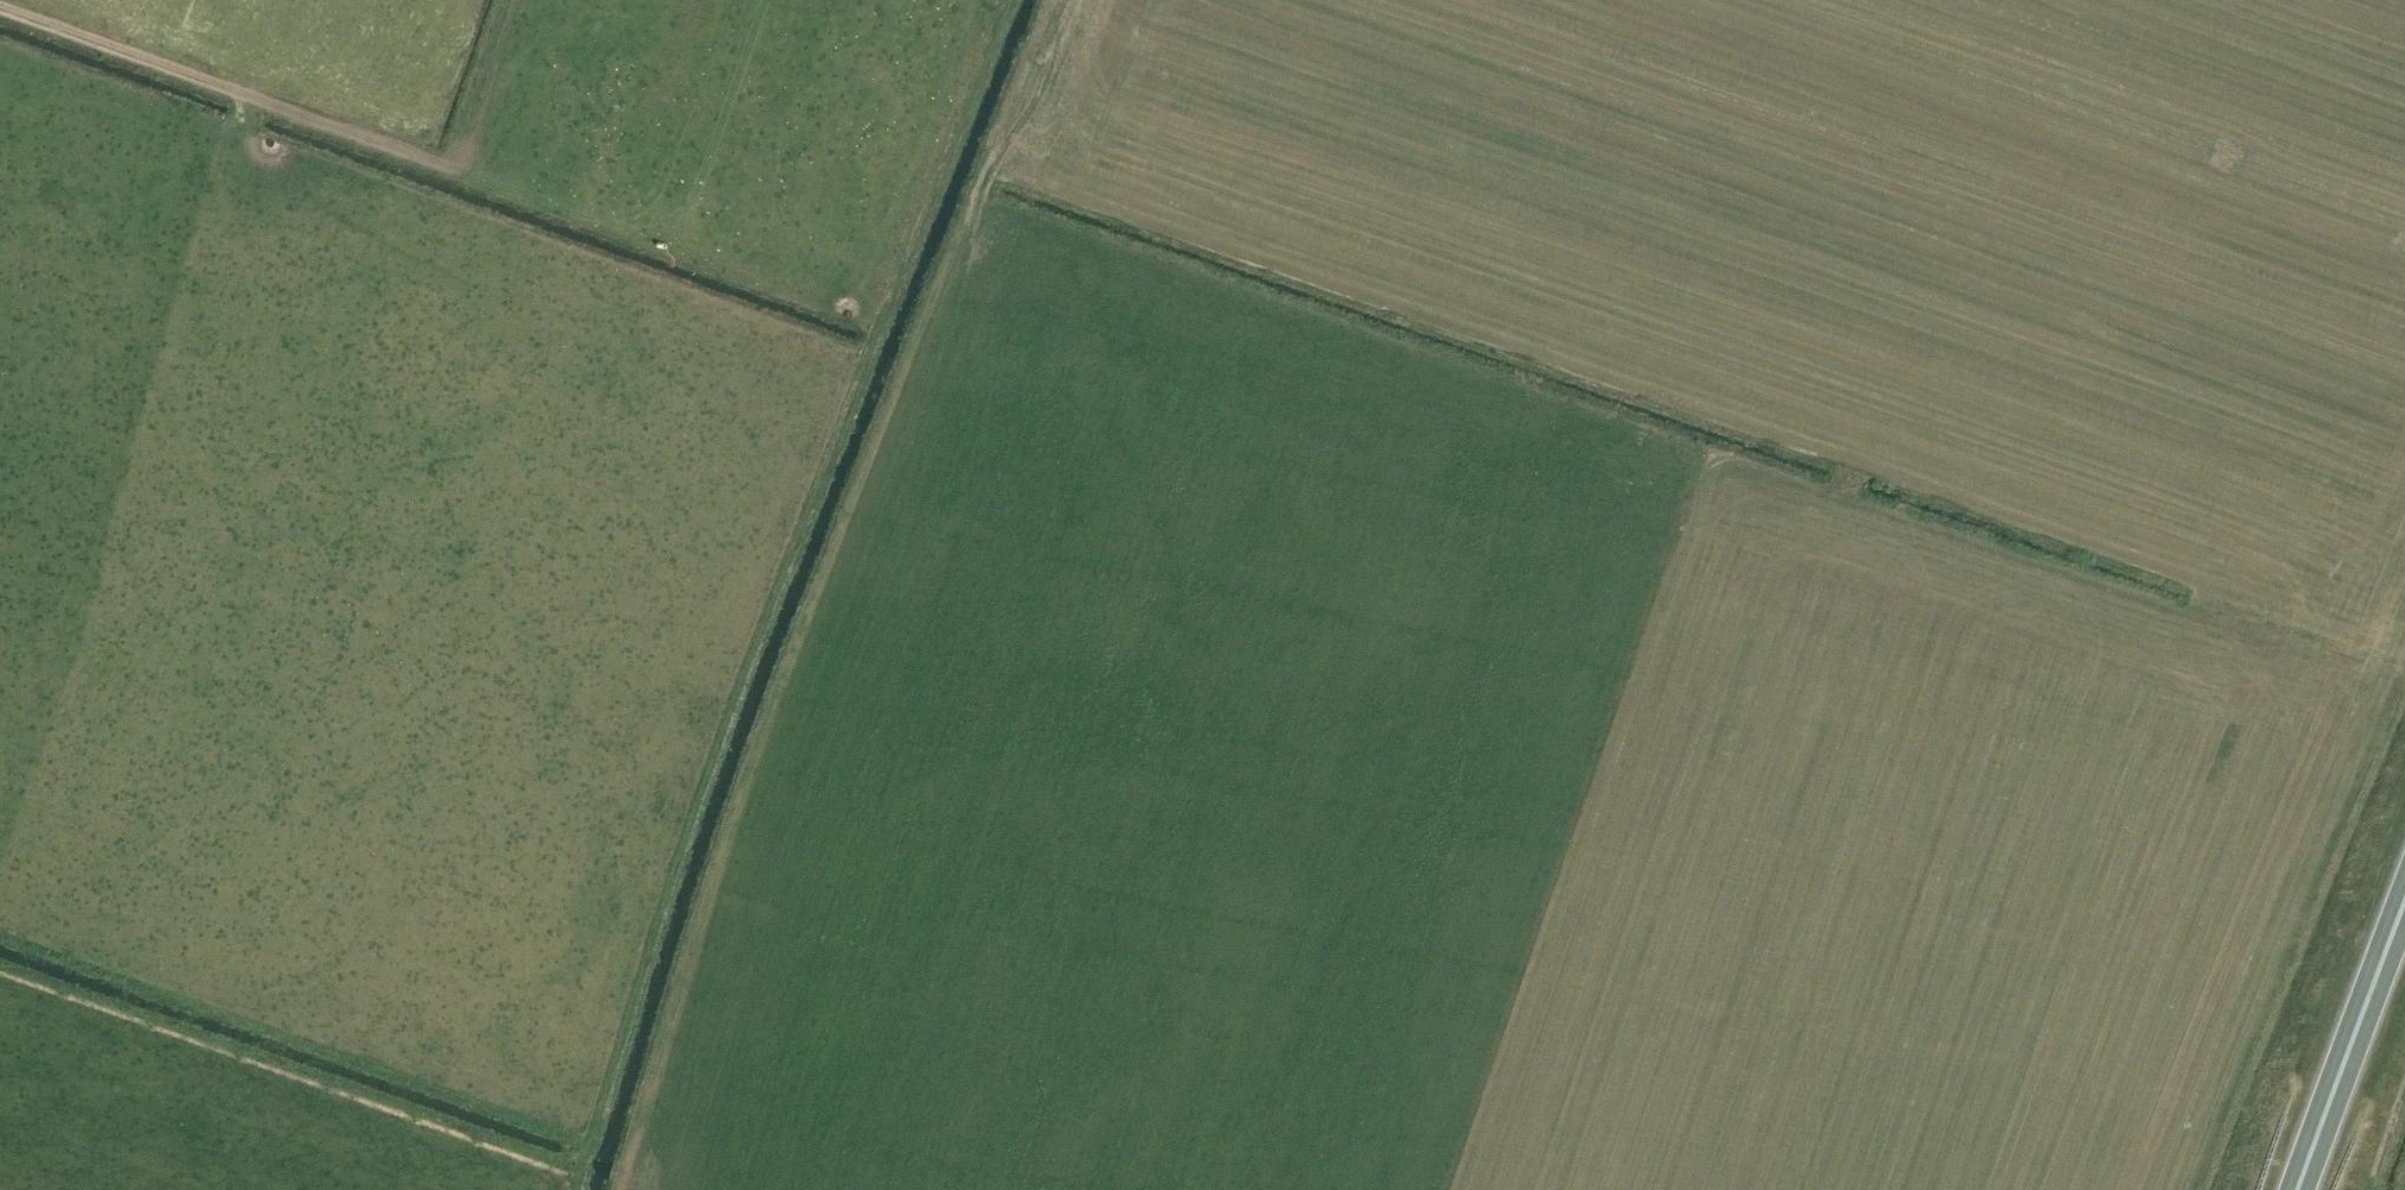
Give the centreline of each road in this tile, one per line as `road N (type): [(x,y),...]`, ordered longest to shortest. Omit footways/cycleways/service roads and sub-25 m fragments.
road 1 (trunk): [(2297,1189),(2404,901)]

